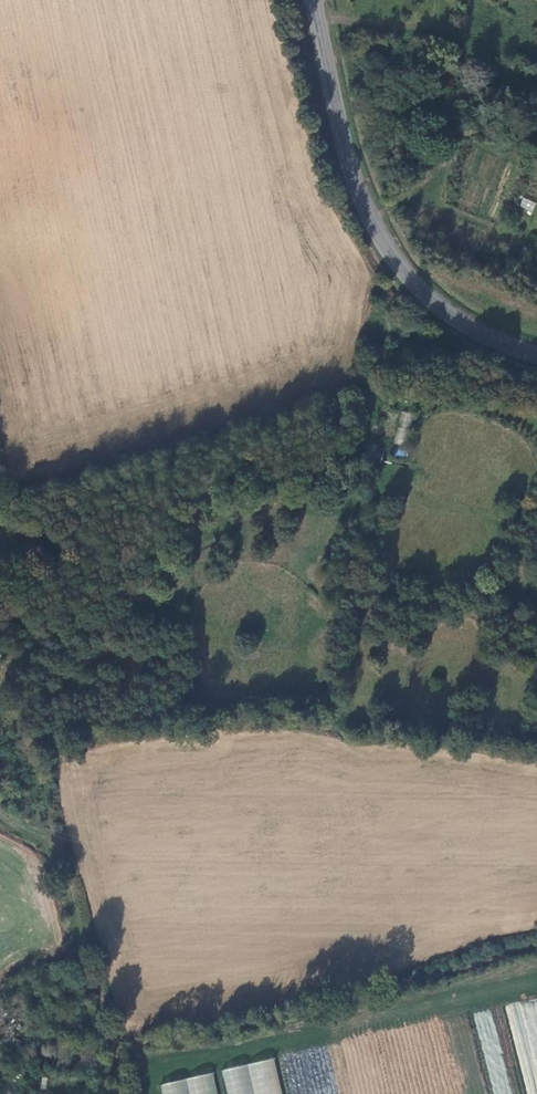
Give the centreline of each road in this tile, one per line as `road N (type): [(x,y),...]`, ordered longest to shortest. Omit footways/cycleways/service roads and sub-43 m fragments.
road 1 (track): [(536,527),(380,492),(323,526),(312,578),(330,593),(383,592),(536,631)]
road 2 (tertiary): [(313,0),(350,163),(388,247),(447,312),(536,355)]

